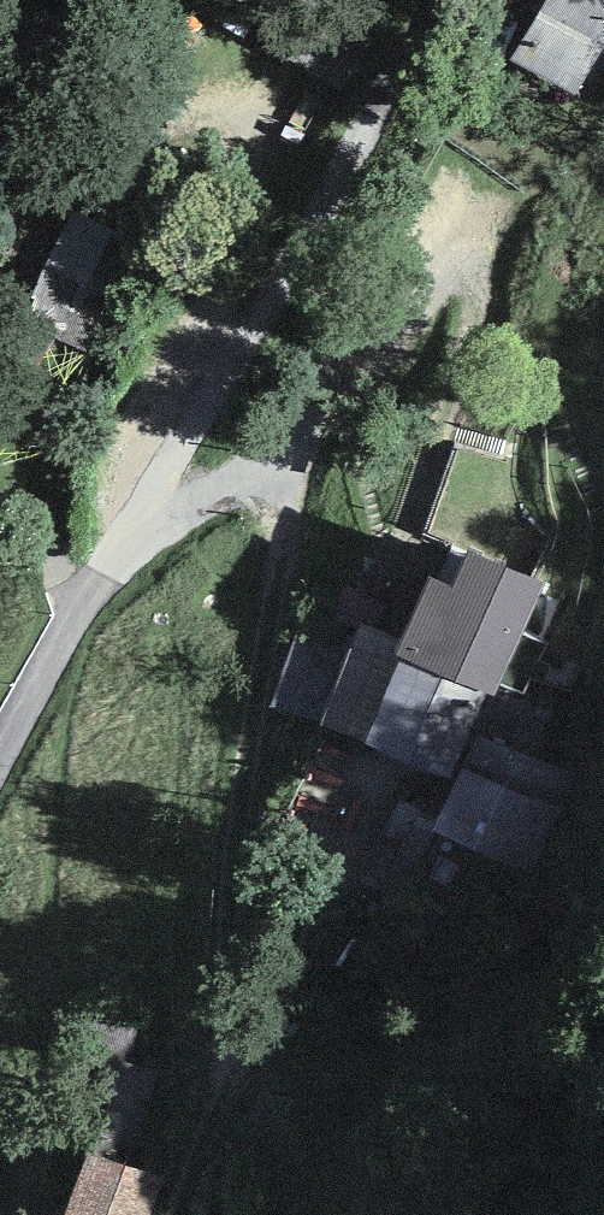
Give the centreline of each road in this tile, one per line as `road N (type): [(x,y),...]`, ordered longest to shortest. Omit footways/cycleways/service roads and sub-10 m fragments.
road 1 (unclassified): [(0,757),(410,52),(448,0)]
road 2 (track): [(112,565),(302,441),(218,959),(221,1037),(235,1073)]
road 3 (track): [(348,859),(235,1073),(175,1214)]

